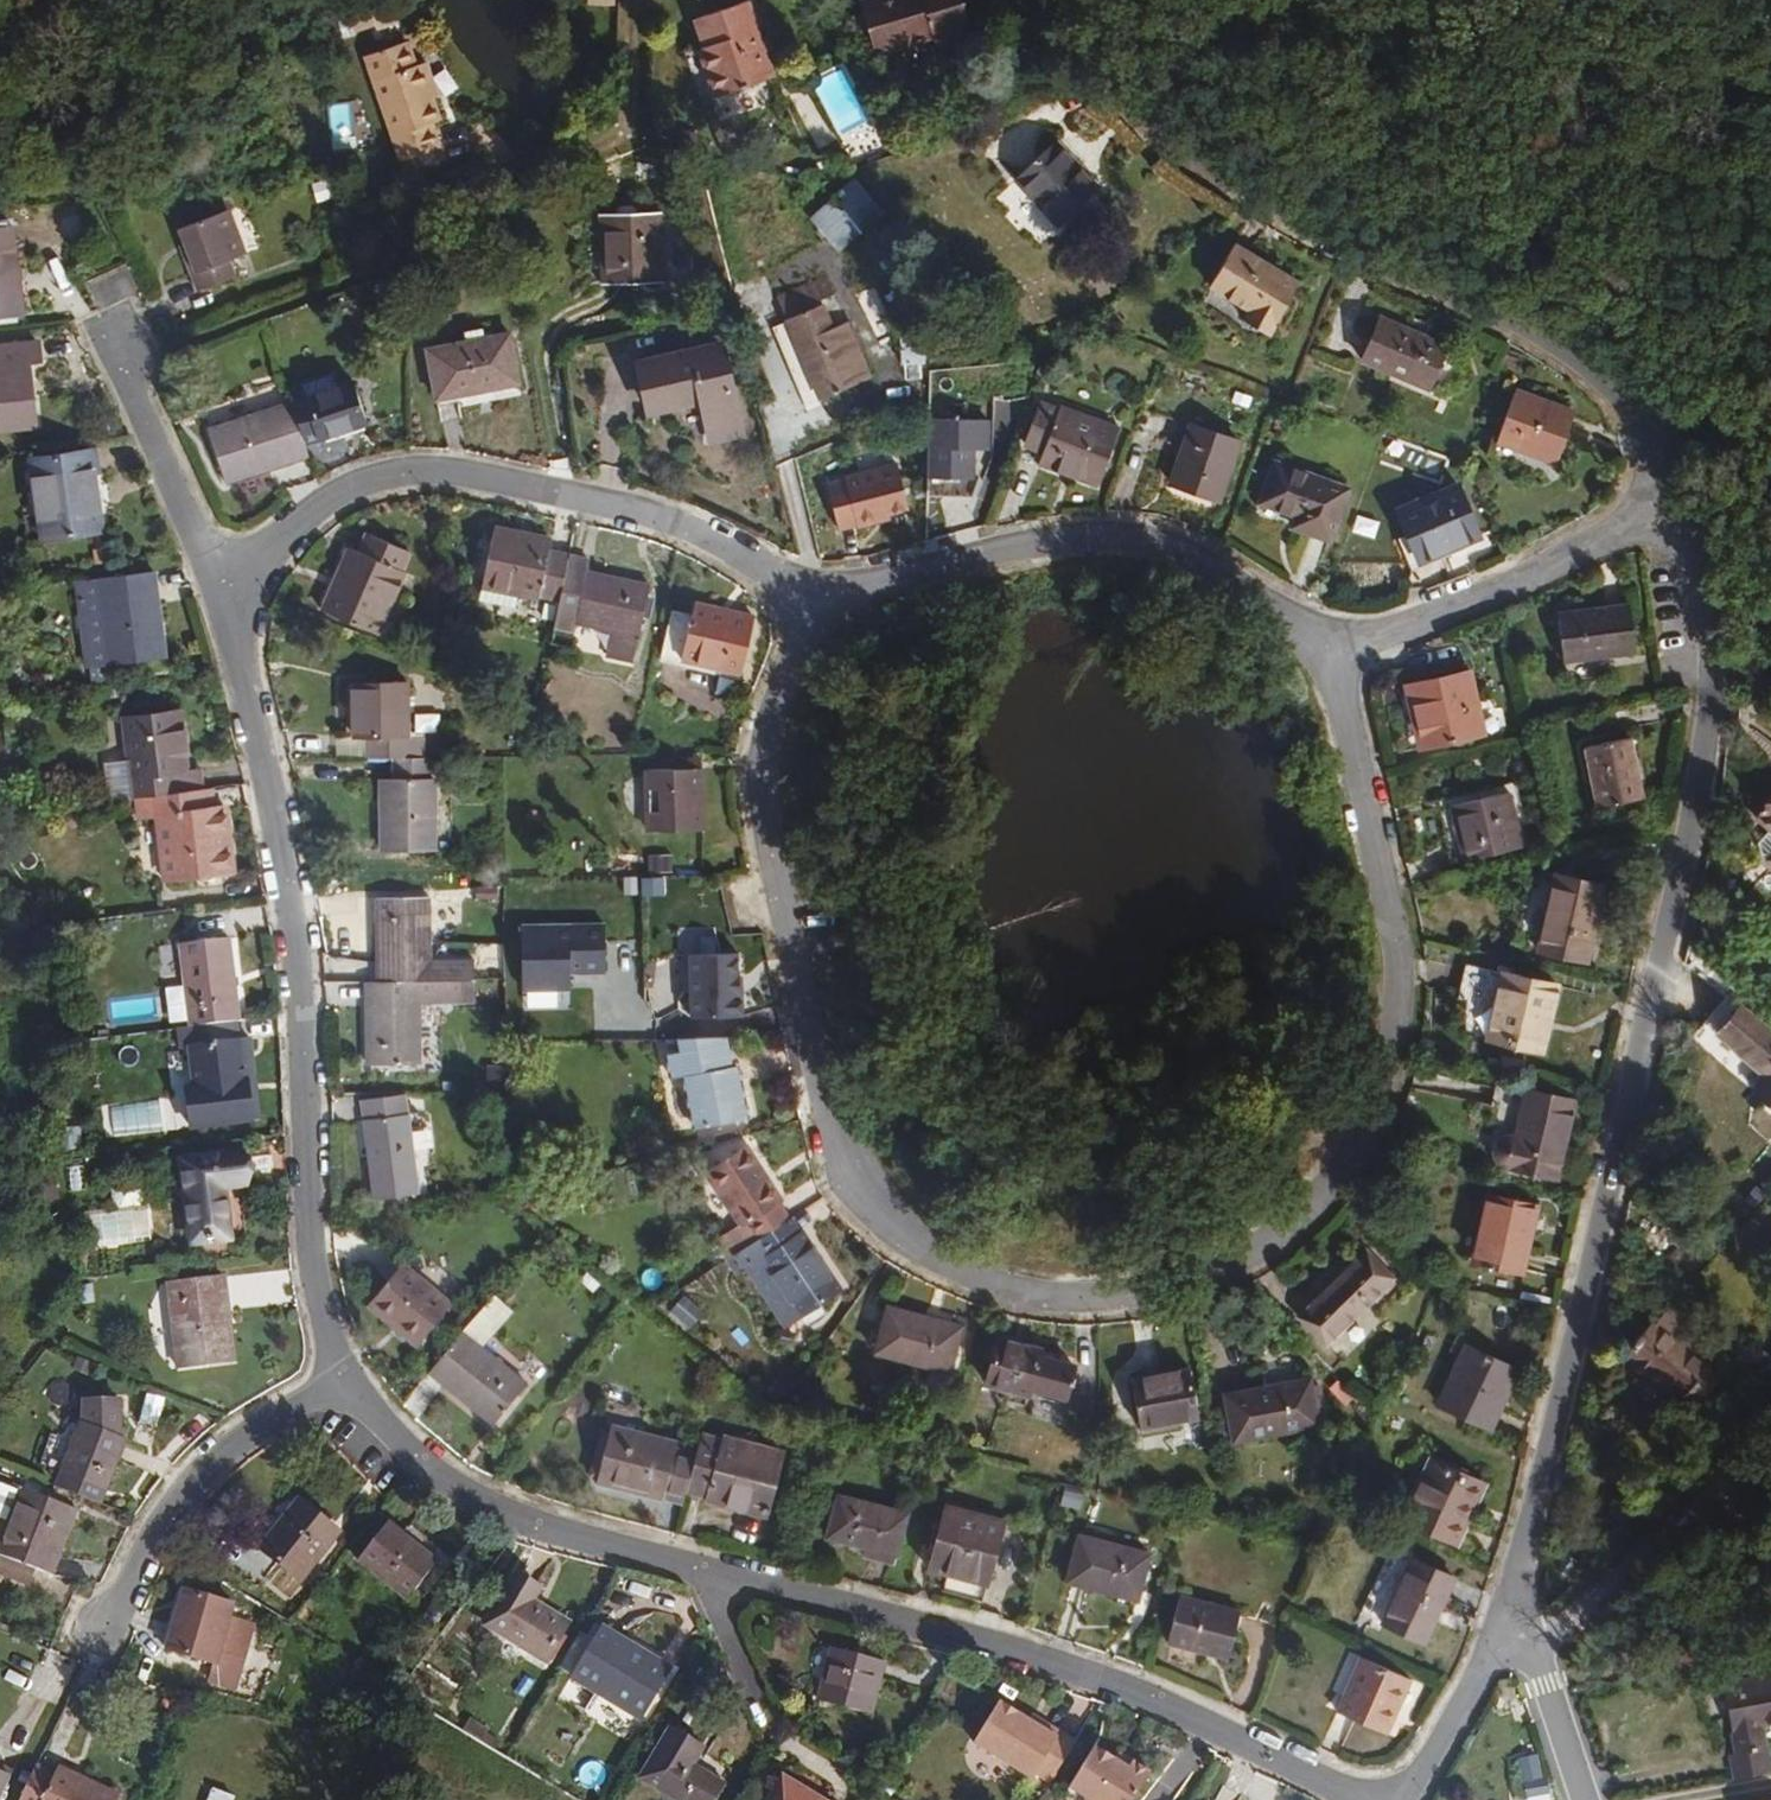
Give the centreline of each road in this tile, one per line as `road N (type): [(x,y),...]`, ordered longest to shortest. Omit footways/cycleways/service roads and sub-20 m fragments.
road 1 (residential): [(829,610),(800,664),(772,788),(773,859),(828,1117),(886,1223),(917,1252),(968,1275),(1078,1299),(1156,1289),(1220,1268),(1281,1233),(1364,1130),(1389,1053),(1395,932),(1332,653)]
road 2 (residential): [(1678,484),(1714,672),(1640,1065),(1506,1616)]
road 3 (residential): [(1057,0),(1072,38),(1188,159),(1582,374),(1655,439),(1678,484)]
road 4 (residential): [(347,1380),(310,1245),(292,909),(245,690),(239,608)]
road 5 (residential): [(1360,1799),(1049,1660),(702,1572)]
road 6 (residential): [(239,608),(265,555),(324,503),(392,474),(435,471),(667,519),(724,543),(829,610)]
road 7 (residential): [(1332,653),(1219,571),(1119,545),(957,562),(829,610)]
road 8 (residential): [(702,1572),(544,1528),(464,1494),(347,1380)]
road 9 (residential): [(1678,484),(1332,653)]
road 10 (residential): [(347,1380),(252,1434),(211,1467),(143,1549),(103,1625)]
road 11 (residential): [(1770,1437),(1530,1644)]
road 12 (residential): [(239,608),(203,545),(115,347)]
road 13 (residential): [(1506,1616),(1407,1799)]
road 14 (residential): [(775,1727),(702,1572)]
road 15 (residential): [(1584,1799),(1530,1644)]

